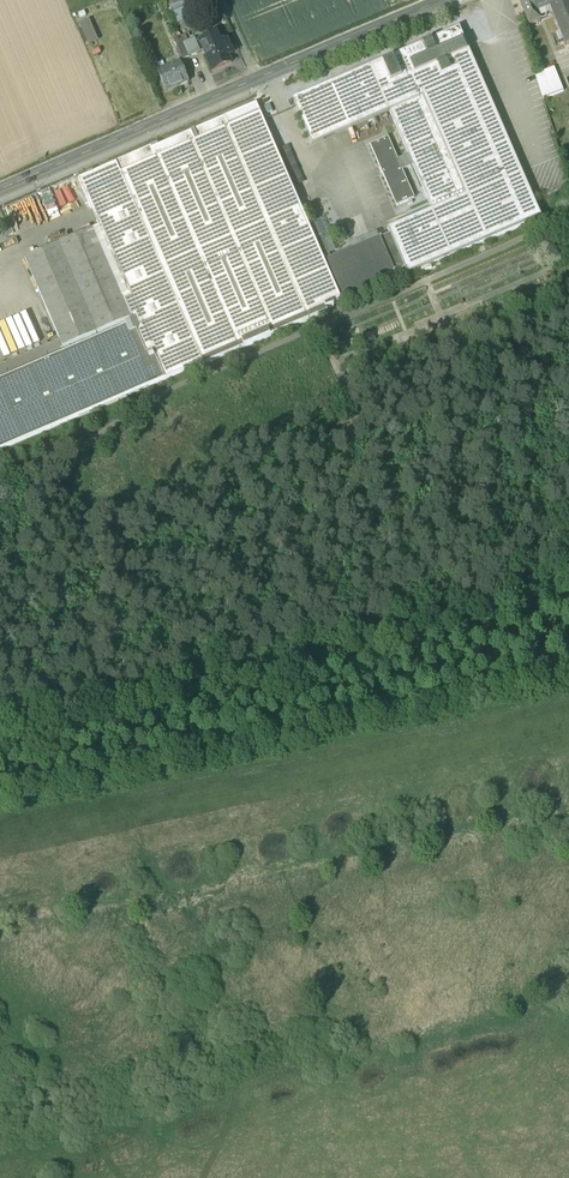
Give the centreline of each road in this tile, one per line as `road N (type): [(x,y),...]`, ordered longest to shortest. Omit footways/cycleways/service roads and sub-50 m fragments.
road 1 (track): [(0,482),(71,460),(148,404),(568,222)]
road 2 (track): [(0,789),(568,669)]
road 3 (tertiary): [(469,0),(0,199)]

